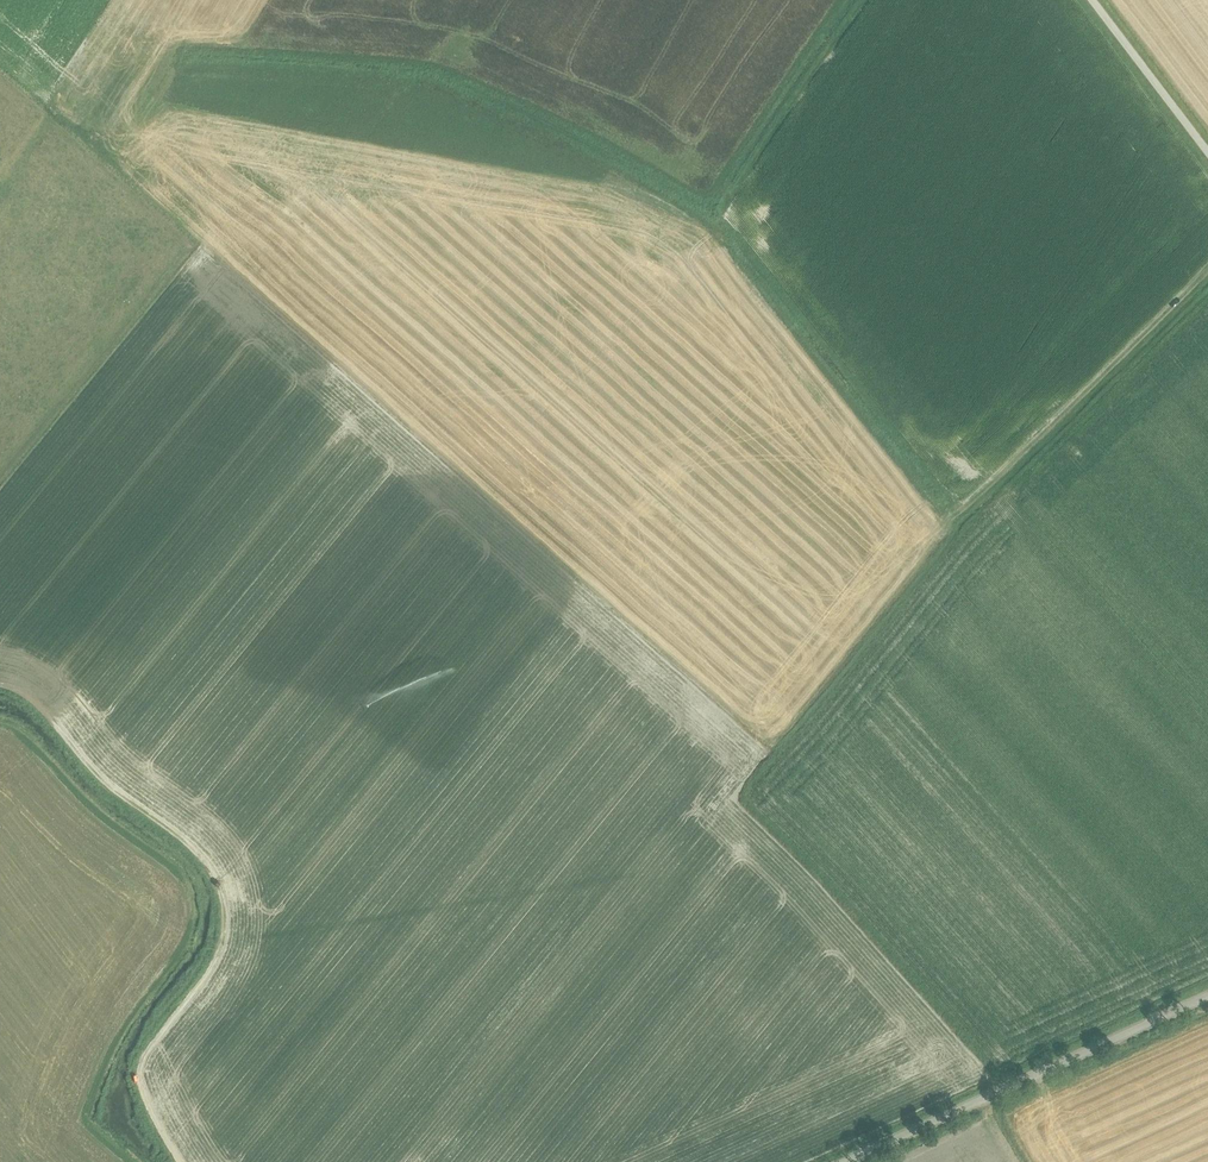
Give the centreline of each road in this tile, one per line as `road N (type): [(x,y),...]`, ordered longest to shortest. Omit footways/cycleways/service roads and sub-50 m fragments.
road 1 (unclassified): [(843,1161),(1207,995)]
road 2 (unclassified): [(1207,153),(1091,0)]

